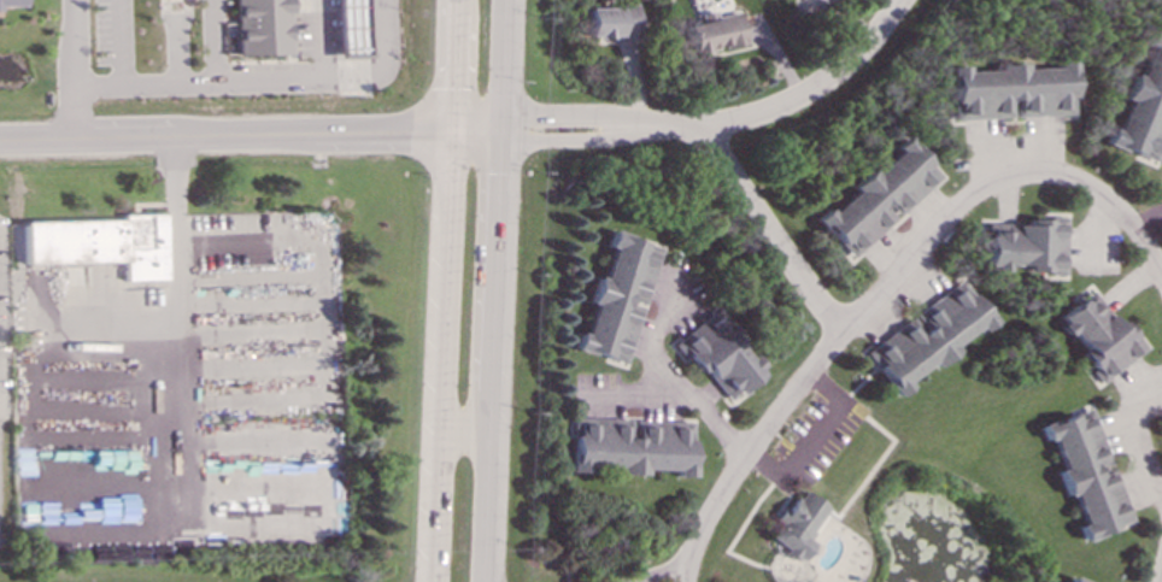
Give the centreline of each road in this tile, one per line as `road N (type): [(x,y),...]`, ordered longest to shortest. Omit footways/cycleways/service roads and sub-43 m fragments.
road 1 (secondary): [(479,581),(503,0)]
road 2 (secondary): [(458,0),(436,581)]
road 3 (residential): [(453,134),(0,142)]
road 4 (residential): [(844,333),(973,195),(1026,177),(1068,181),(1094,195),(1132,228),(1161,280)]
road 5 (residential): [(636,127),(730,124),(784,105),(847,63),(900,0)]
road 6 (residential): [(686,564),(706,516),(757,440),(844,333)]
road 7 (residential): [(844,333),(703,127)]
road 8 (residential): [(1161,385),(1127,402),(1121,430),(1148,496),(1161,503)]
road 9 (residential): [(636,127),(598,116),(534,116),(497,134)]
road 10 (residential): [(497,134),(611,141),(636,127)]

